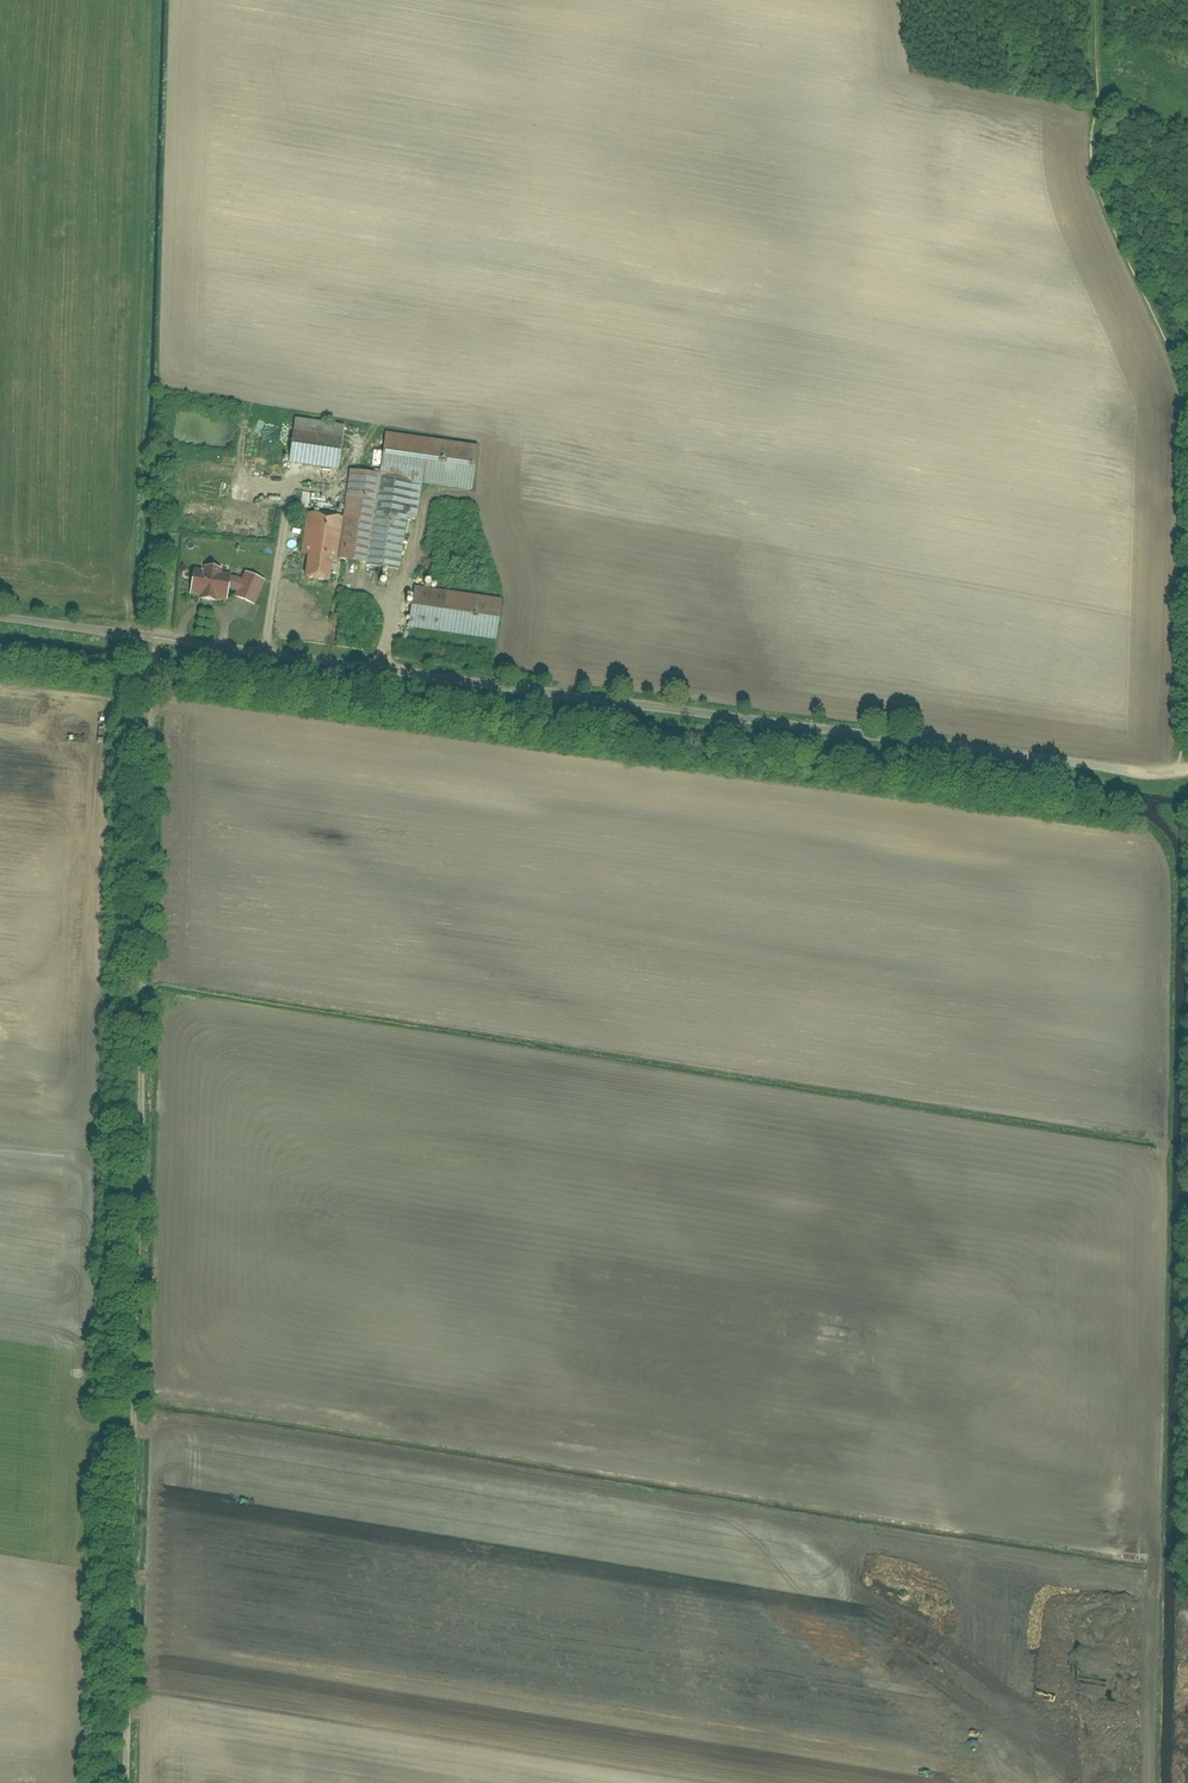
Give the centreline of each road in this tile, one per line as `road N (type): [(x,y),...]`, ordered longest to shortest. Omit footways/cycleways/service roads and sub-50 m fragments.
road 1 (unclassified): [(156,638),(126,1782)]
road 2 (residential): [(156,638),(1127,770),(1174,770)]
road 3 (track): [(1181,769),(1183,407),(1091,171),(1097,0)]
road 4 (residential): [(0,617),(156,638)]

